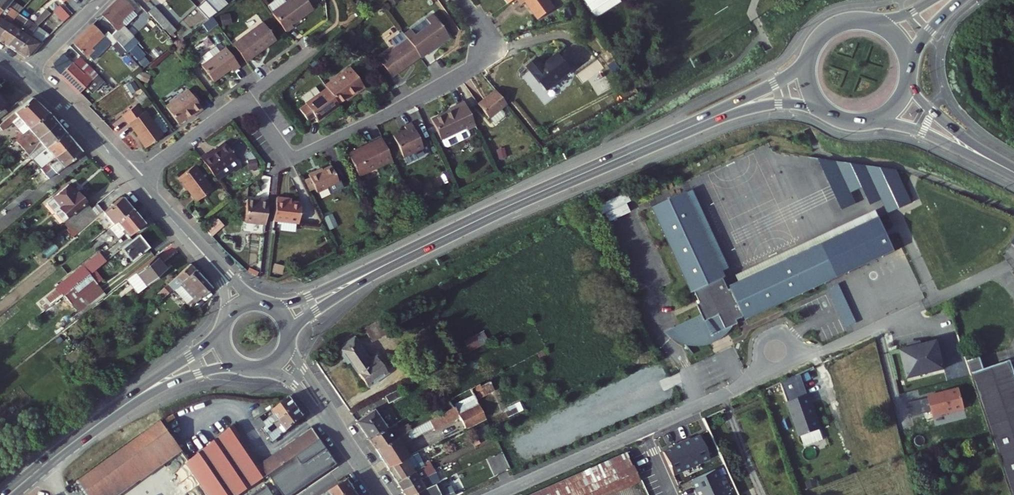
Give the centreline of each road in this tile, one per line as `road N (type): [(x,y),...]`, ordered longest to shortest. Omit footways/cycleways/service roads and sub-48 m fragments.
road 1 (primary): [(716,116),(391,262)]
road 2 (residential): [(247,96),(291,159),(470,67),(482,38),(461,0)]
road 3 (residential): [(651,426),(495,494)]
road 4 (tertiary): [(864,122),(924,132),(1009,169)]
road 5 (residential): [(27,74),(137,181)]
road 6 (primary): [(10,494),(127,403)]
road 7 (residential): [(936,299),(801,359)]
road 8 (residential): [(137,181),(247,96)]
road 9 (tertiary): [(1009,169),(929,108),(910,79)]
road 10 (primary): [(391,262),(302,299),(265,302)]
road 11 (residential): [(766,375),(651,426)]
road 12 (primary): [(290,334),(391,262)]

